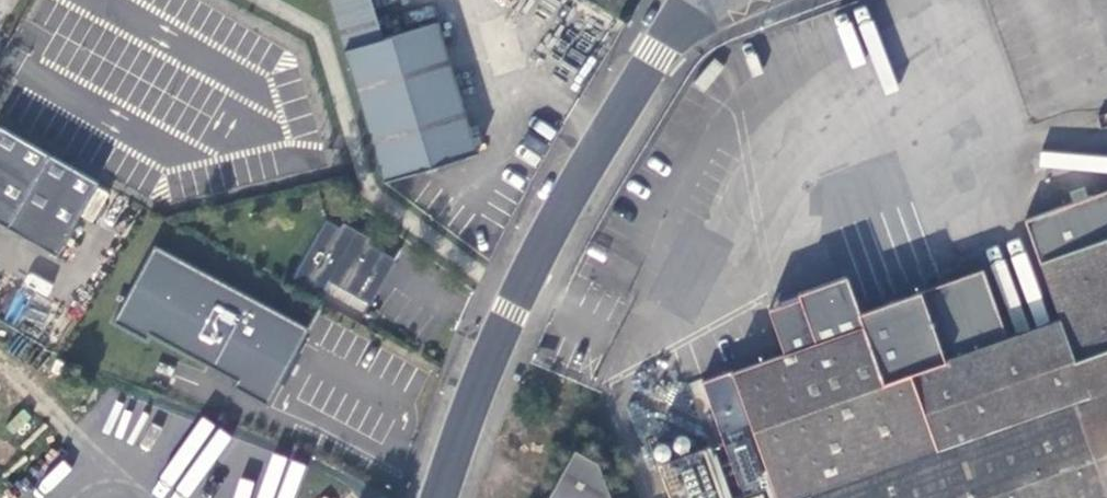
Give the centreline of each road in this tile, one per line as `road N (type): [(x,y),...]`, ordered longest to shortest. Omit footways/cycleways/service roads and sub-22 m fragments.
road 1 (unclassified): [(441,497),(484,368),(672,31)]

